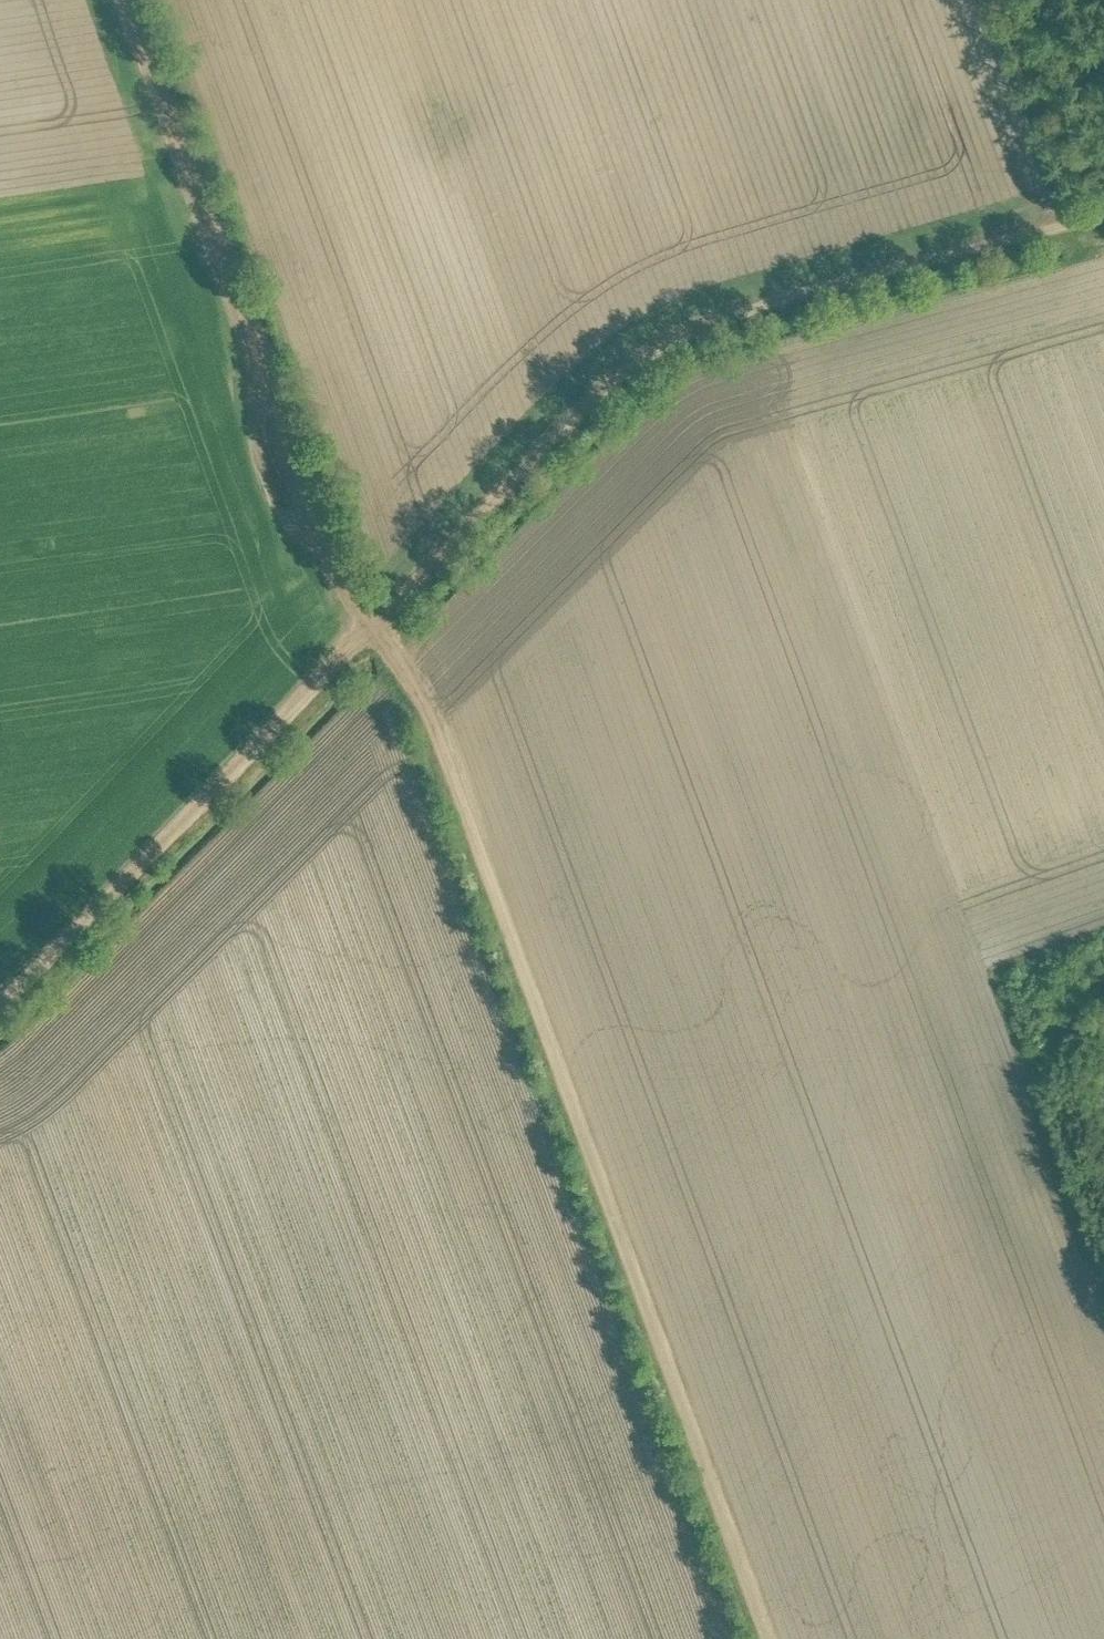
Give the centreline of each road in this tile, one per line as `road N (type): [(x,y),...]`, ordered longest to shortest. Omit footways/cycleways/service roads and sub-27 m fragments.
road 1 (track): [(768,1638),(421,699),(377,624)]
road 2 (track): [(1103,212),(681,336),(610,384),(554,437),(377,624)]
road 3 (track): [(377,624),(339,578),(126,0)]
road 4 (track): [(377,624),(0,1004)]

